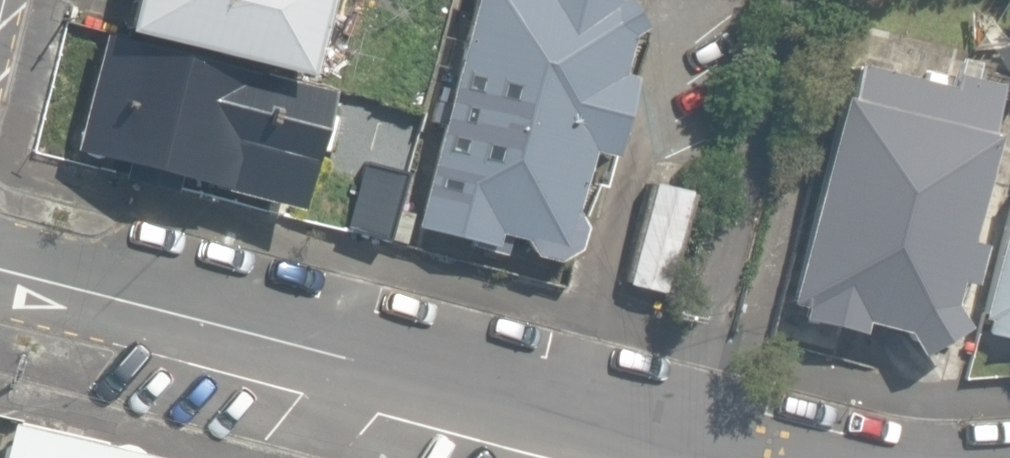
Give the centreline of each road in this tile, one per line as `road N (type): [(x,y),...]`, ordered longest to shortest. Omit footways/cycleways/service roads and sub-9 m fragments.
road 1 (unclassified): [(0,279),(702,457)]

